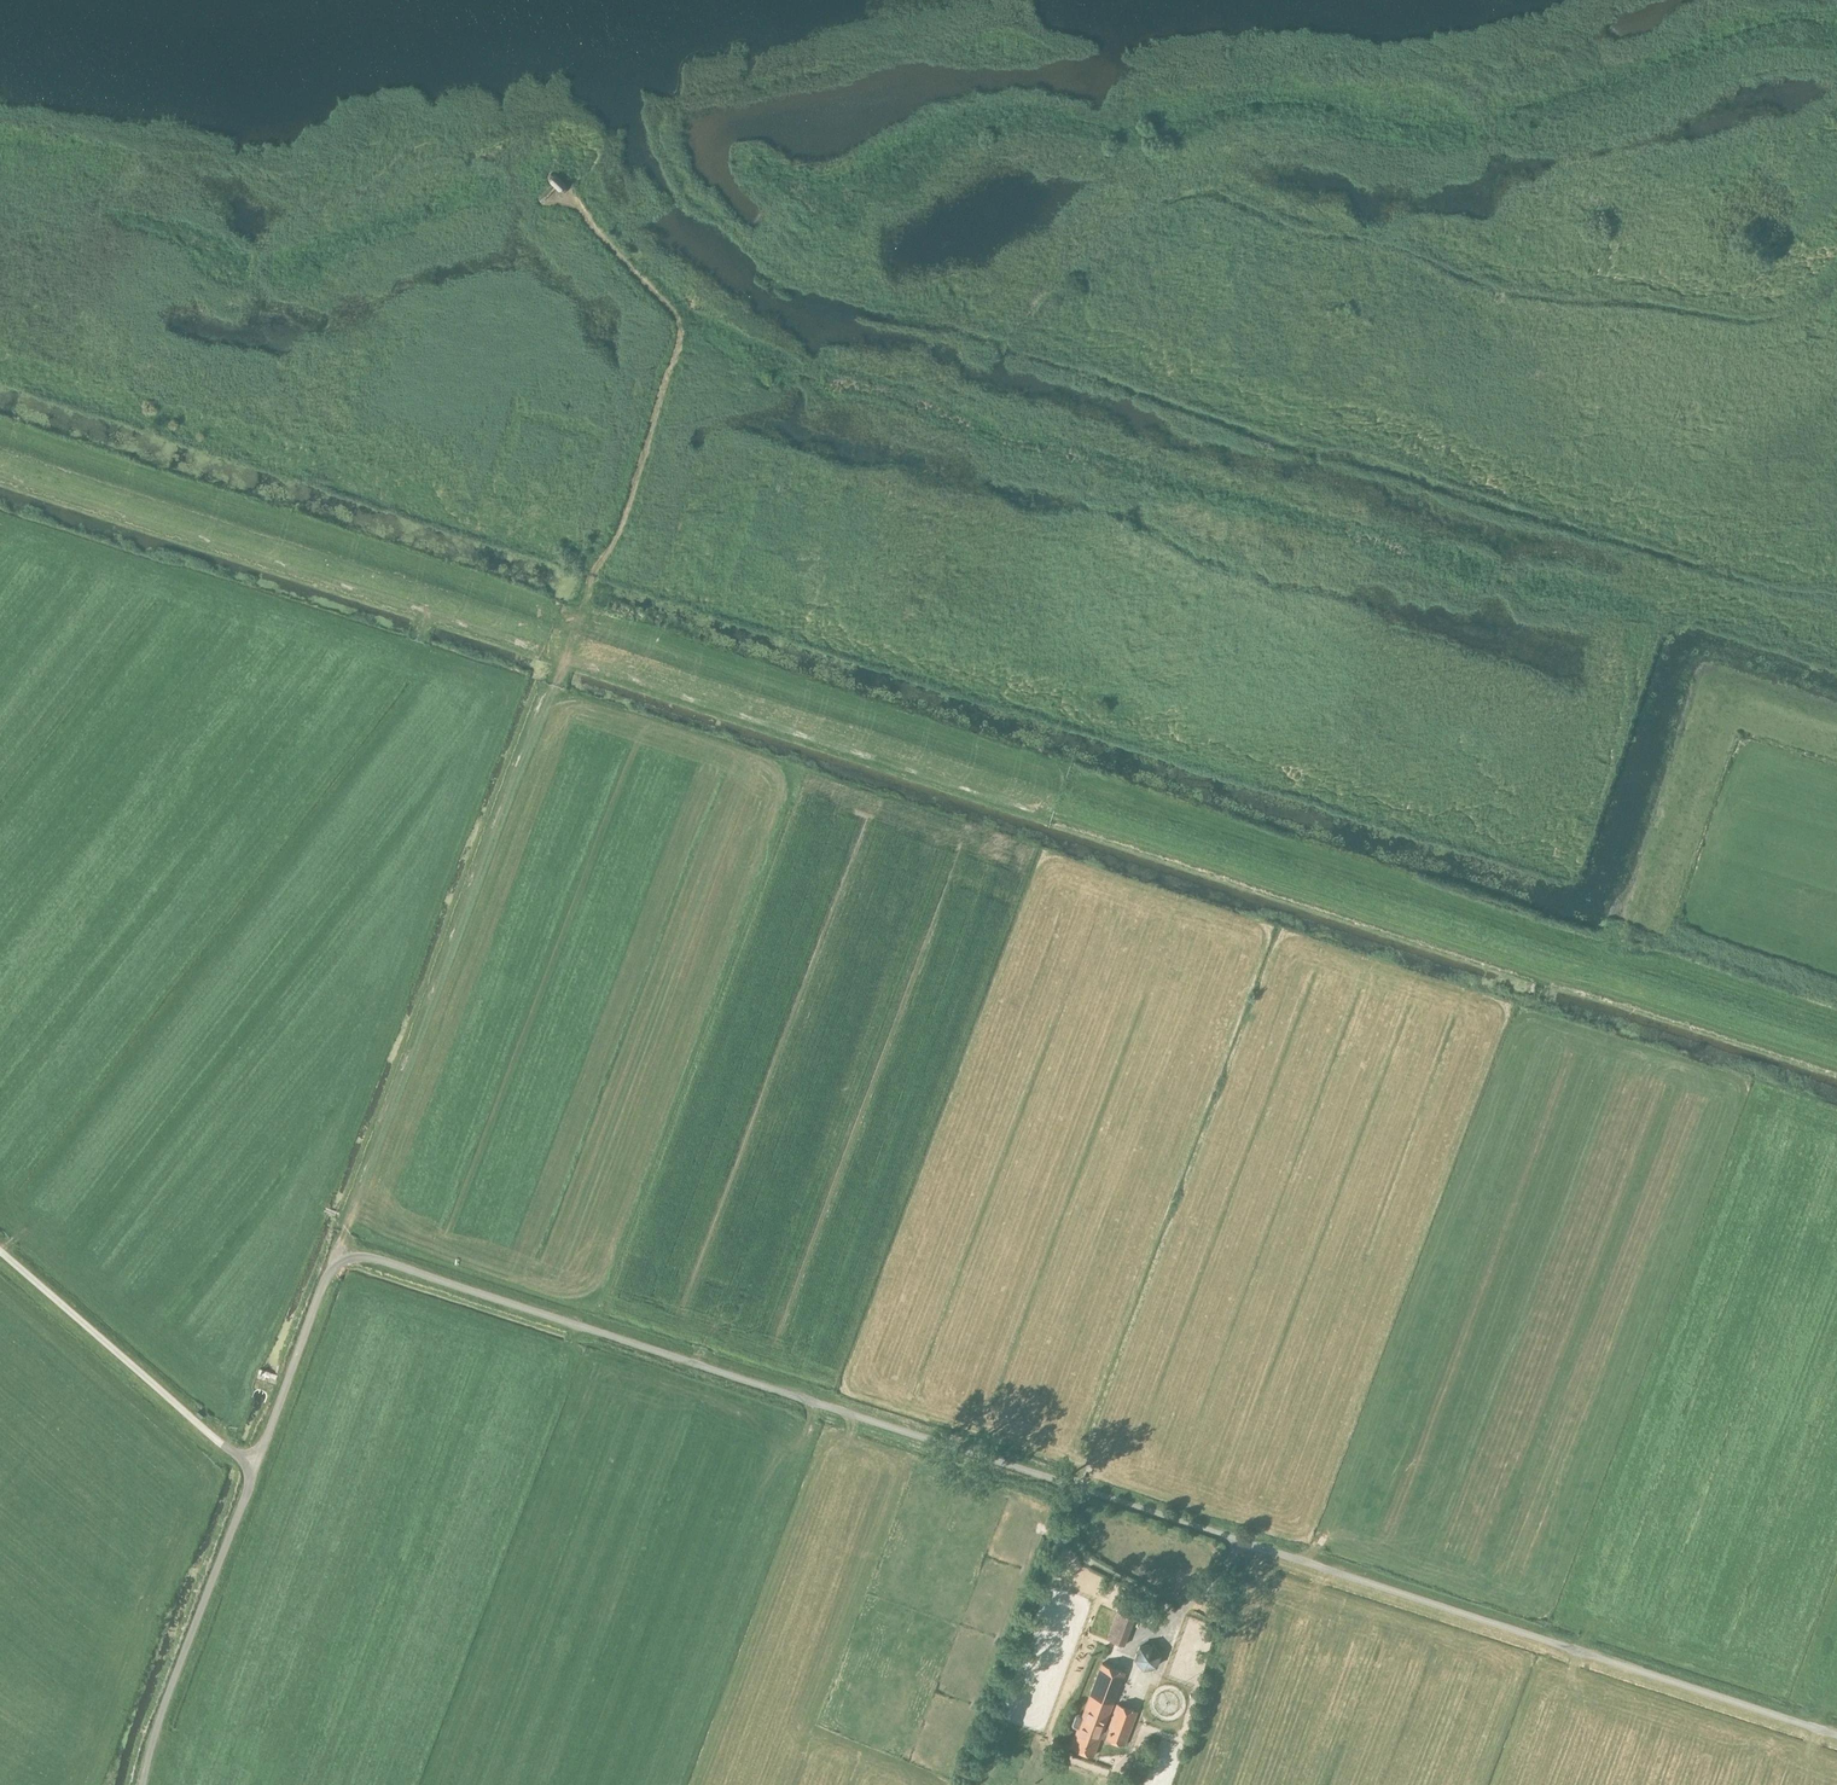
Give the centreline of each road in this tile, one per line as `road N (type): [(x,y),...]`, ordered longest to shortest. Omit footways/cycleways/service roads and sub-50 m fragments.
road 1 (unclassified): [(253,1471),(328,1273),(351,1259),(372,1258),(1836,1737)]
road 2 (track): [(1836,40),(1765,35),(1468,131),(1393,132),(1271,110),(1116,138),(1010,122),(976,126),(870,179),(812,191),(747,163)]
road 3 (track): [(681,323),(788,373),(901,398),(1022,444),(1645,615)]
road 4 (track): [(331,1269),(621,509),(681,323)]
road 5 (track): [(115,211),(189,238),(230,270),(273,271),(547,166),(569,177),(577,209),(681,323)]
road 6 (unclassified): [(253,1471),(0,1253)]
road 7 (unclassified): [(141,1784),(253,1471)]

